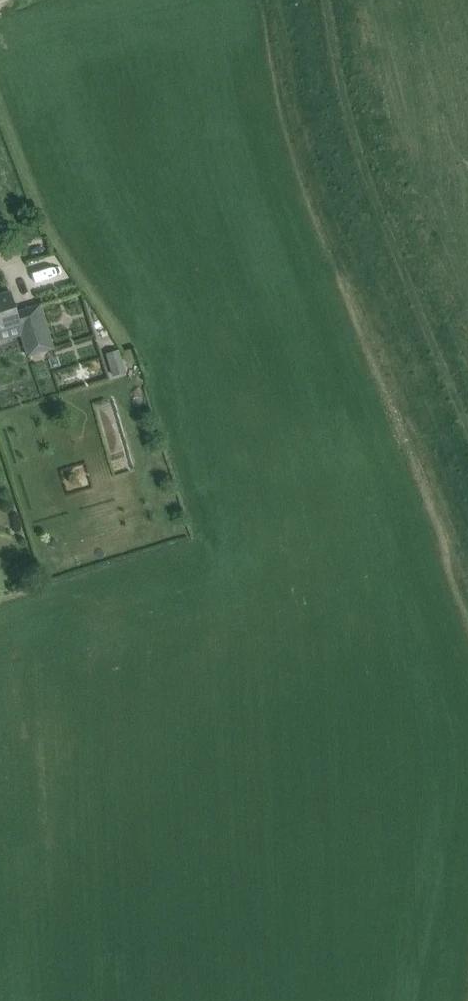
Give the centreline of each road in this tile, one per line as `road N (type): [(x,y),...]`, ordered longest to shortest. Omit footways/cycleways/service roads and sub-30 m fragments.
road 1 (track): [(467,423),(371,175),(325,0)]

